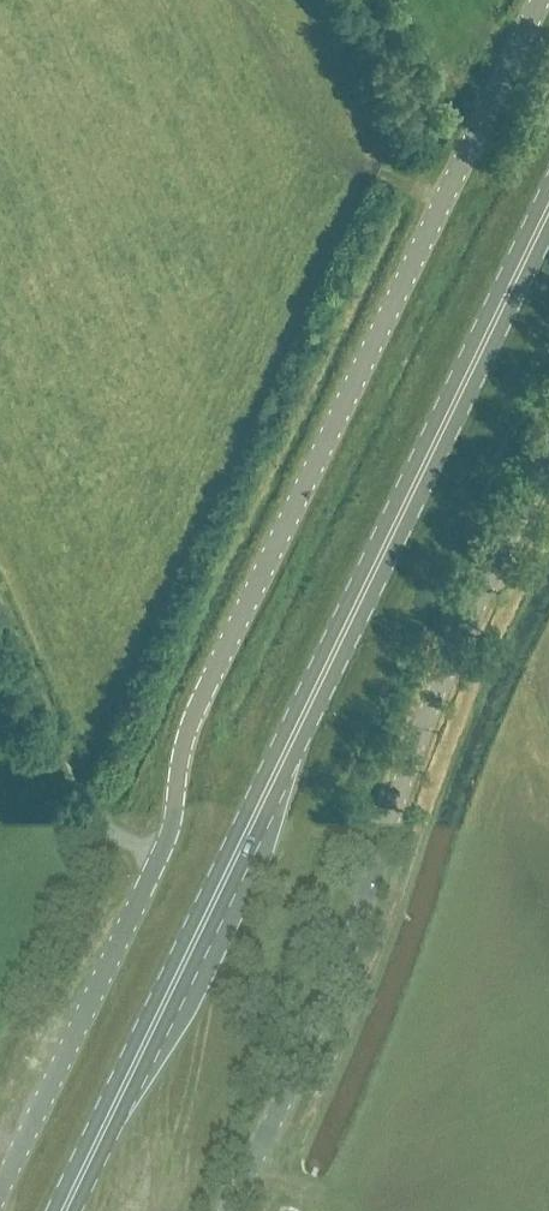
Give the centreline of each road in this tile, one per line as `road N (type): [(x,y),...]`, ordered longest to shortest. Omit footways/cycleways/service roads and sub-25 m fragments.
road 1 (tertiary): [(539,0),(203,690),(182,741),(161,849),(0,1183)]
road 2 (primary): [(66,1210),(548,206)]
road 3 (tertiary): [(229,1210),(358,921),(429,709),(548,454)]

